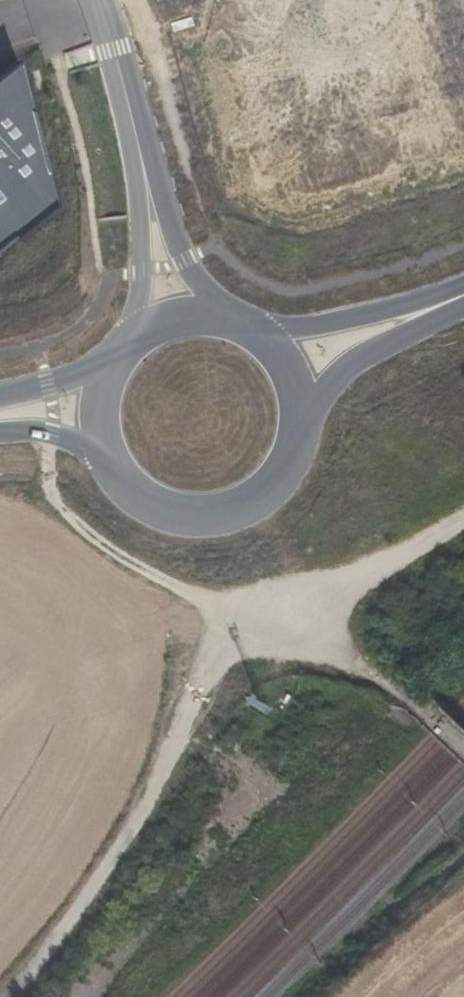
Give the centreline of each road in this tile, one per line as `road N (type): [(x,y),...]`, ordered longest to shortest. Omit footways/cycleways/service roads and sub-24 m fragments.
road 1 (track): [(7,996),(55,948),(166,765),(211,665),(236,641),(463,517)]
road 2 (tertiary): [(108,461),(144,502),(172,514),(231,512),(279,478),(299,422)]
road 3 (track): [(272,622),(411,697),(463,740)]
road 4 (residential): [(149,200),(95,0)]
road 5 (tertiary): [(443,308),(300,328),(241,325)]
road 6 (tertiary): [(299,422),(350,359),(443,308)]
road 7 (unclassified): [(223,319),(186,276),(149,200)]
road 8 (unclassified): [(149,200),(147,284),(135,338)]
road 9 (tertiary): [(116,359),(89,377),(0,402)]

